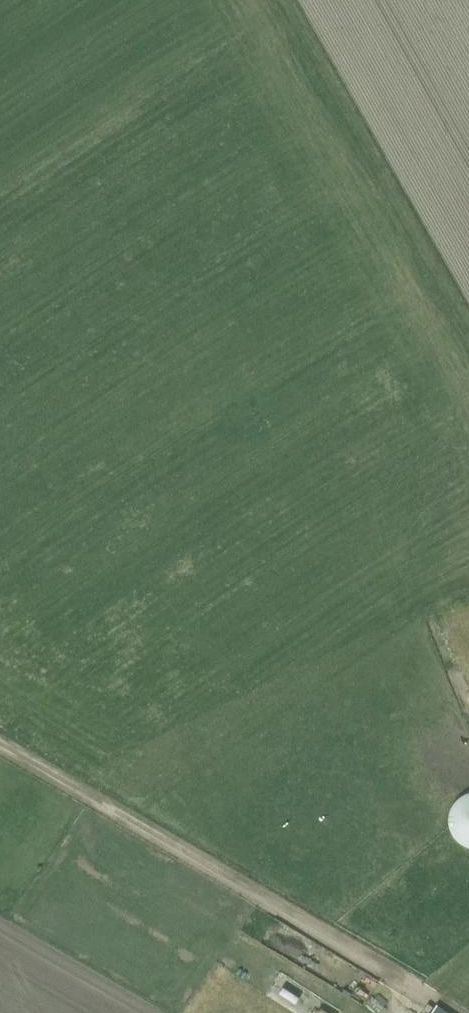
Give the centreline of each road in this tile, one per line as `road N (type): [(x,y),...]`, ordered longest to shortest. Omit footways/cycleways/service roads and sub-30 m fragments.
road 1 (track): [(0,746),(297,918),(388,984),(399,1006)]
road 2 (track): [(285,0),(468,330)]
road 3 (track): [(468,576),(425,596),(416,627),(450,711),(468,735)]

